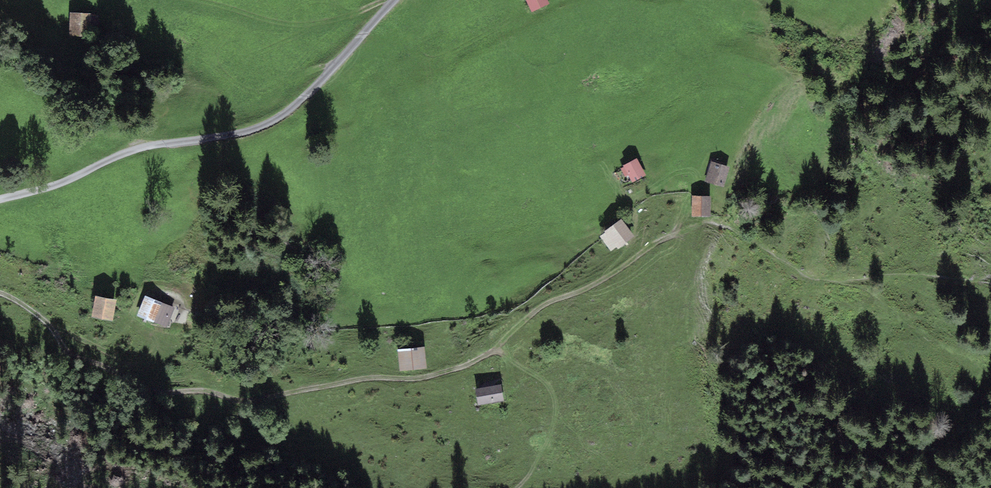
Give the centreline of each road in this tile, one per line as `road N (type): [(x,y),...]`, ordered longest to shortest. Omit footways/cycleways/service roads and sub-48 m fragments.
road 1 (track): [(0,293),(37,314),(72,356),(142,388),(248,401),(360,379),(420,378),(472,363),(536,310),(608,277),(648,248),(704,223),(739,230)]
road 2 (unclassified): [(0,199),(135,150),(260,127),(306,96),(395,0)]
road 3 (track): [(496,349),(555,398),(546,443),(518,487)]

